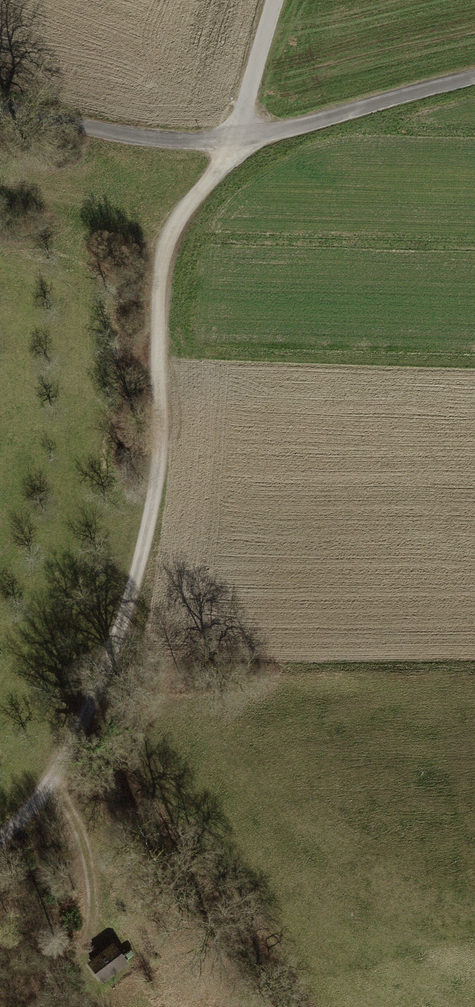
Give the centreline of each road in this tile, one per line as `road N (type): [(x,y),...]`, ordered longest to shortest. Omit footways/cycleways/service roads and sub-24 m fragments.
road 1 (track): [(0,840),(44,793),(87,719),(130,600),(155,491),(161,249),(234,138),(275,0)]
road 2 (track): [(0,109),(119,134),(234,138),(474,77)]
road 3 (track): [(44,793),(83,840),(91,881),(88,950)]

